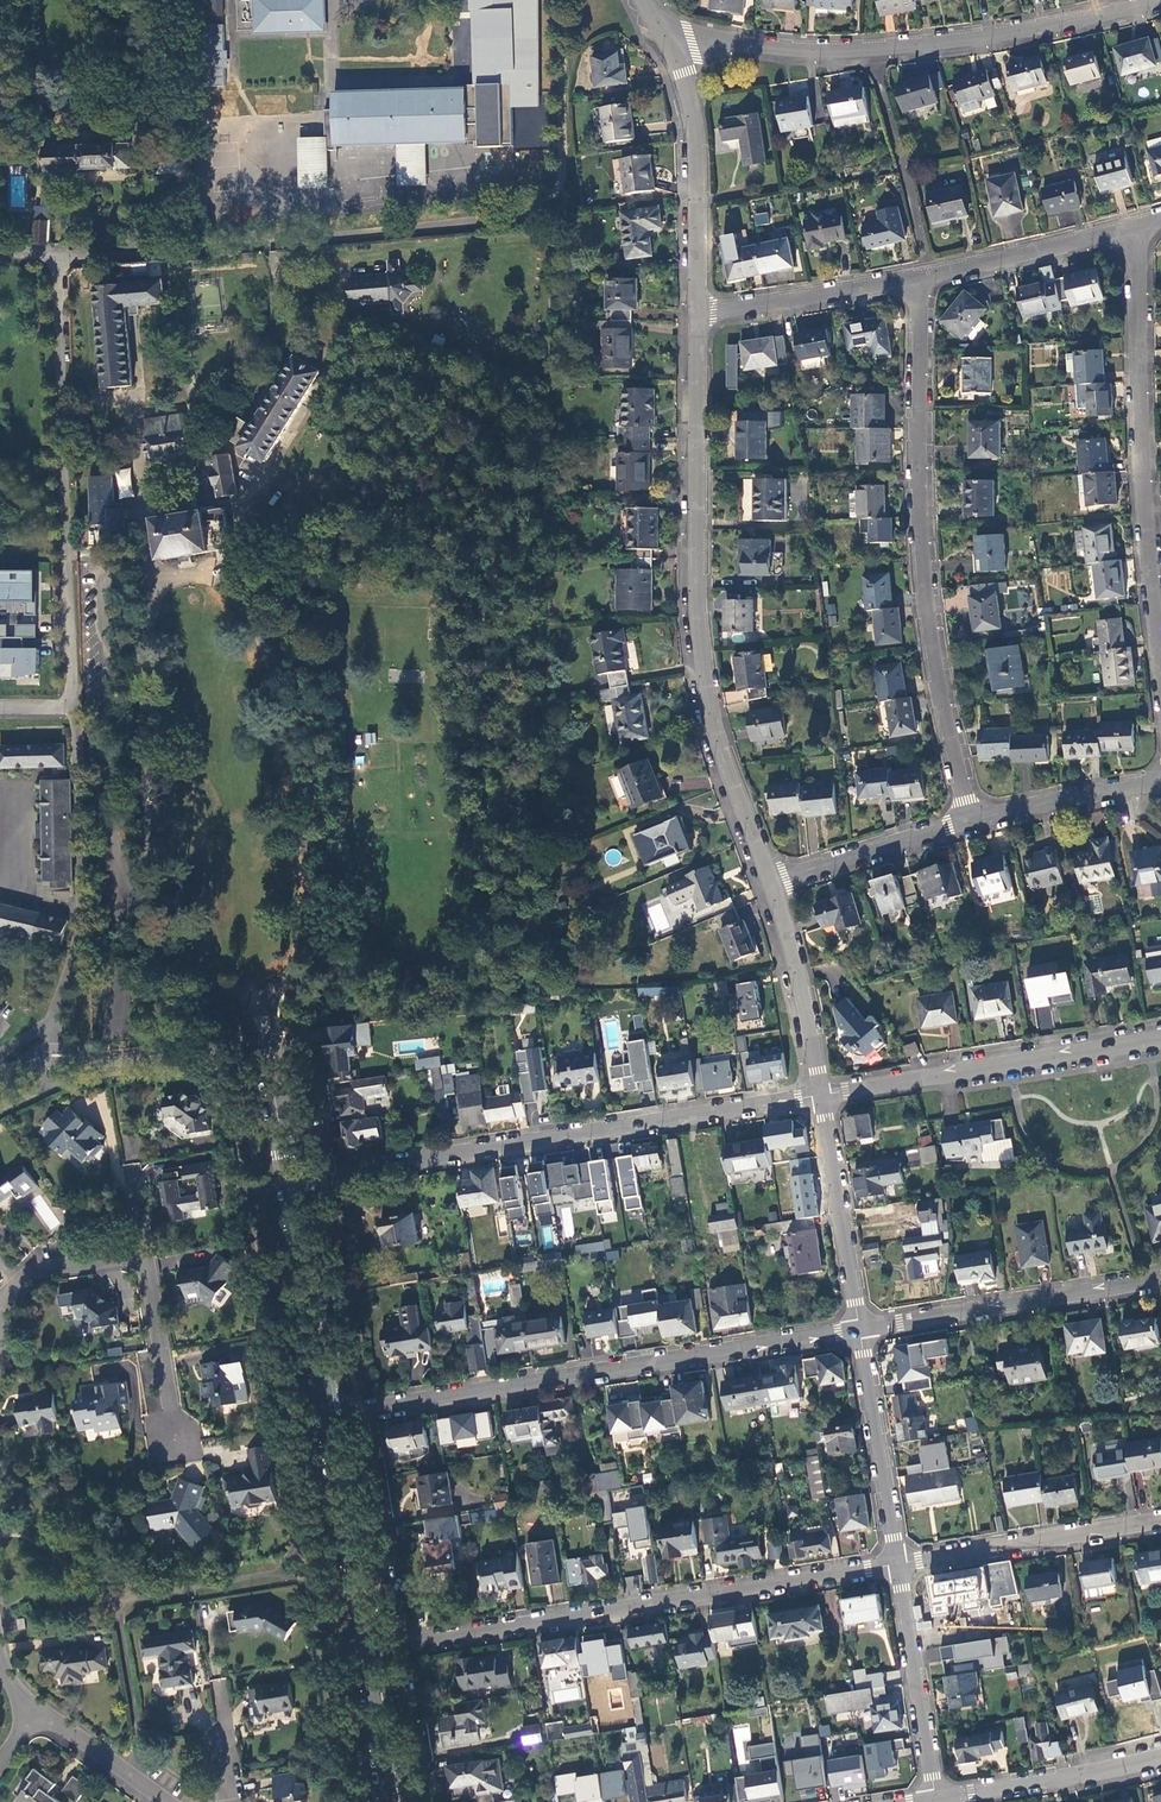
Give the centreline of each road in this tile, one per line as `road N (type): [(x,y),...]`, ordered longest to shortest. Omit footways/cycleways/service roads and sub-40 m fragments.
road 1 (residential): [(558,0),(565,152),(550,189),(524,207),(280,241),(57,259)]
road 2 (tertiary): [(771,884),(712,707),(701,594),(701,311)]
road 3 (residential): [(925,277),(918,490),(933,648),(971,820)]
road 4 (residential): [(291,1178),(823,1095)]
road 5 (residential): [(327,1417),(858,1330)]
road 6 (residential): [(896,1568),(367,1652)]
road 7 (residential): [(0,708),(72,708),(57,259)]
road 8 (tertiary): [(1160,3),(993,37),(866,52),(673,43)]
road 9 (residential): [(1138,228),(1138,454),(1160,656)]
road 10 (tertiary): [(1160,1044),(823,1095)]
road 11 (residential): [(858,1330),(1160,1277)]
road 12 (tertiary): [(0,1083),(47,1064),(262,1057),(275,1073)]
road 13 (tertiary): [(701,311),(691,113),(673,43)]
road 14 (residential): [(1160,1519),(896,1568)]
road 15 (tertiary): [(327,1417),(291,1178)]
road 16 (residential): [(896,1568),(858,1330)]
road 17 (tertiary): [(367,1652),(327,1417)]
road 18 (residential): [(858,1330),(823,1095)]
road 19 (residential): [(896,1568),(933,1799)]
road 20 (residential): [(1160,1757),(933,1799)]
road 21 (residential): [(701,311),(925,277)]
road 22 (residential): [(925,277),(1138,228)]
road 23 (tertiary): [(823,1095),(771,884)]
road 24 (residential): [(971,820),(771,884)]
road 25 (residential): [(1160,782),(971,820)]
road 26 (residential): [(149,1256),(174,1440)]
road 27 (residential): [(32,1710),(171,1801)]
road 28 (residential): [(0,1308),(33,1276),(149,1256)]
road 29 (tertiary): [(391,1801),(367,1652)]

